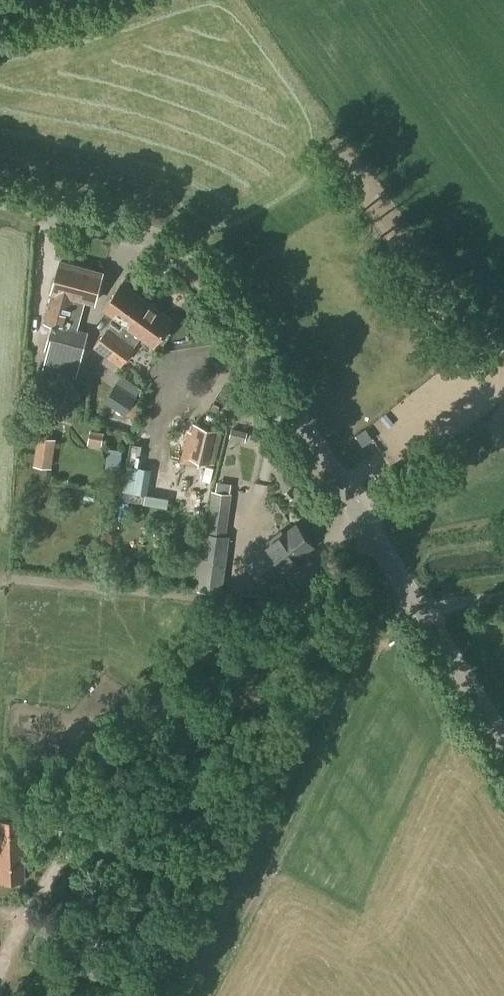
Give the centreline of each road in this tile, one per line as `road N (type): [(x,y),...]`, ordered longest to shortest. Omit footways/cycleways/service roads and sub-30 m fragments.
road 1 (unclassified): [(422,614),(226,308),(188,264),(140,232),(0,198)]
road 2 (track): [(206,995),(374,647),(413,599)]
road 3 (unclassified): [(503,743),(422,614)]

